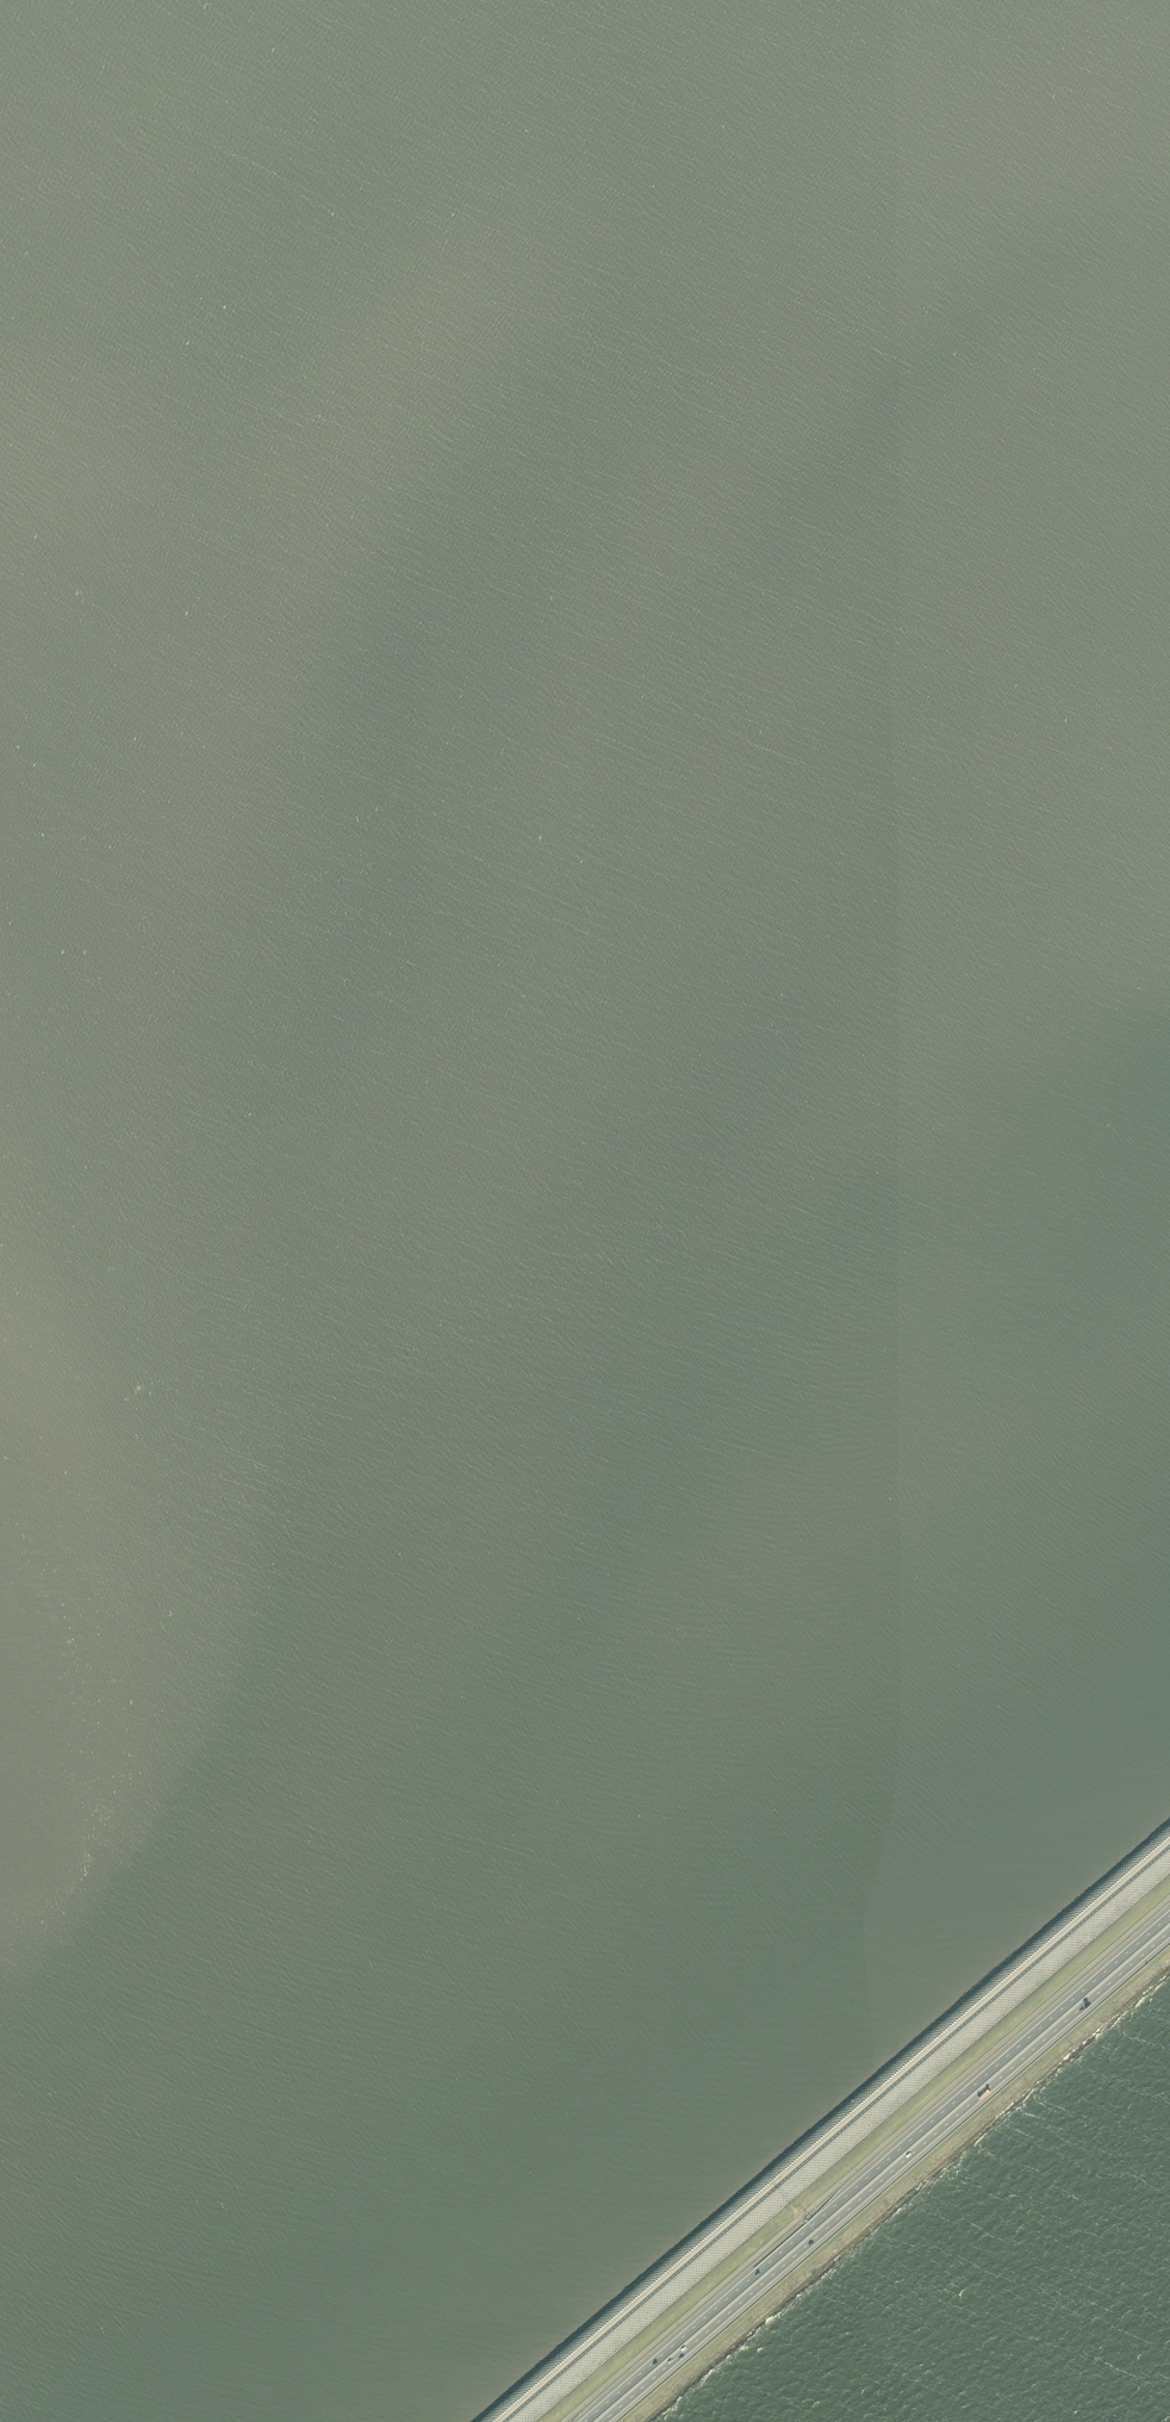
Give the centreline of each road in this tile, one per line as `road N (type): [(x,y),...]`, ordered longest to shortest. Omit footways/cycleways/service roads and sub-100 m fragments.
road 1 (motorway): [(1169,1916),(585,2421)]
road 2 (motorway): [(603,2421),(1169,1932)]

